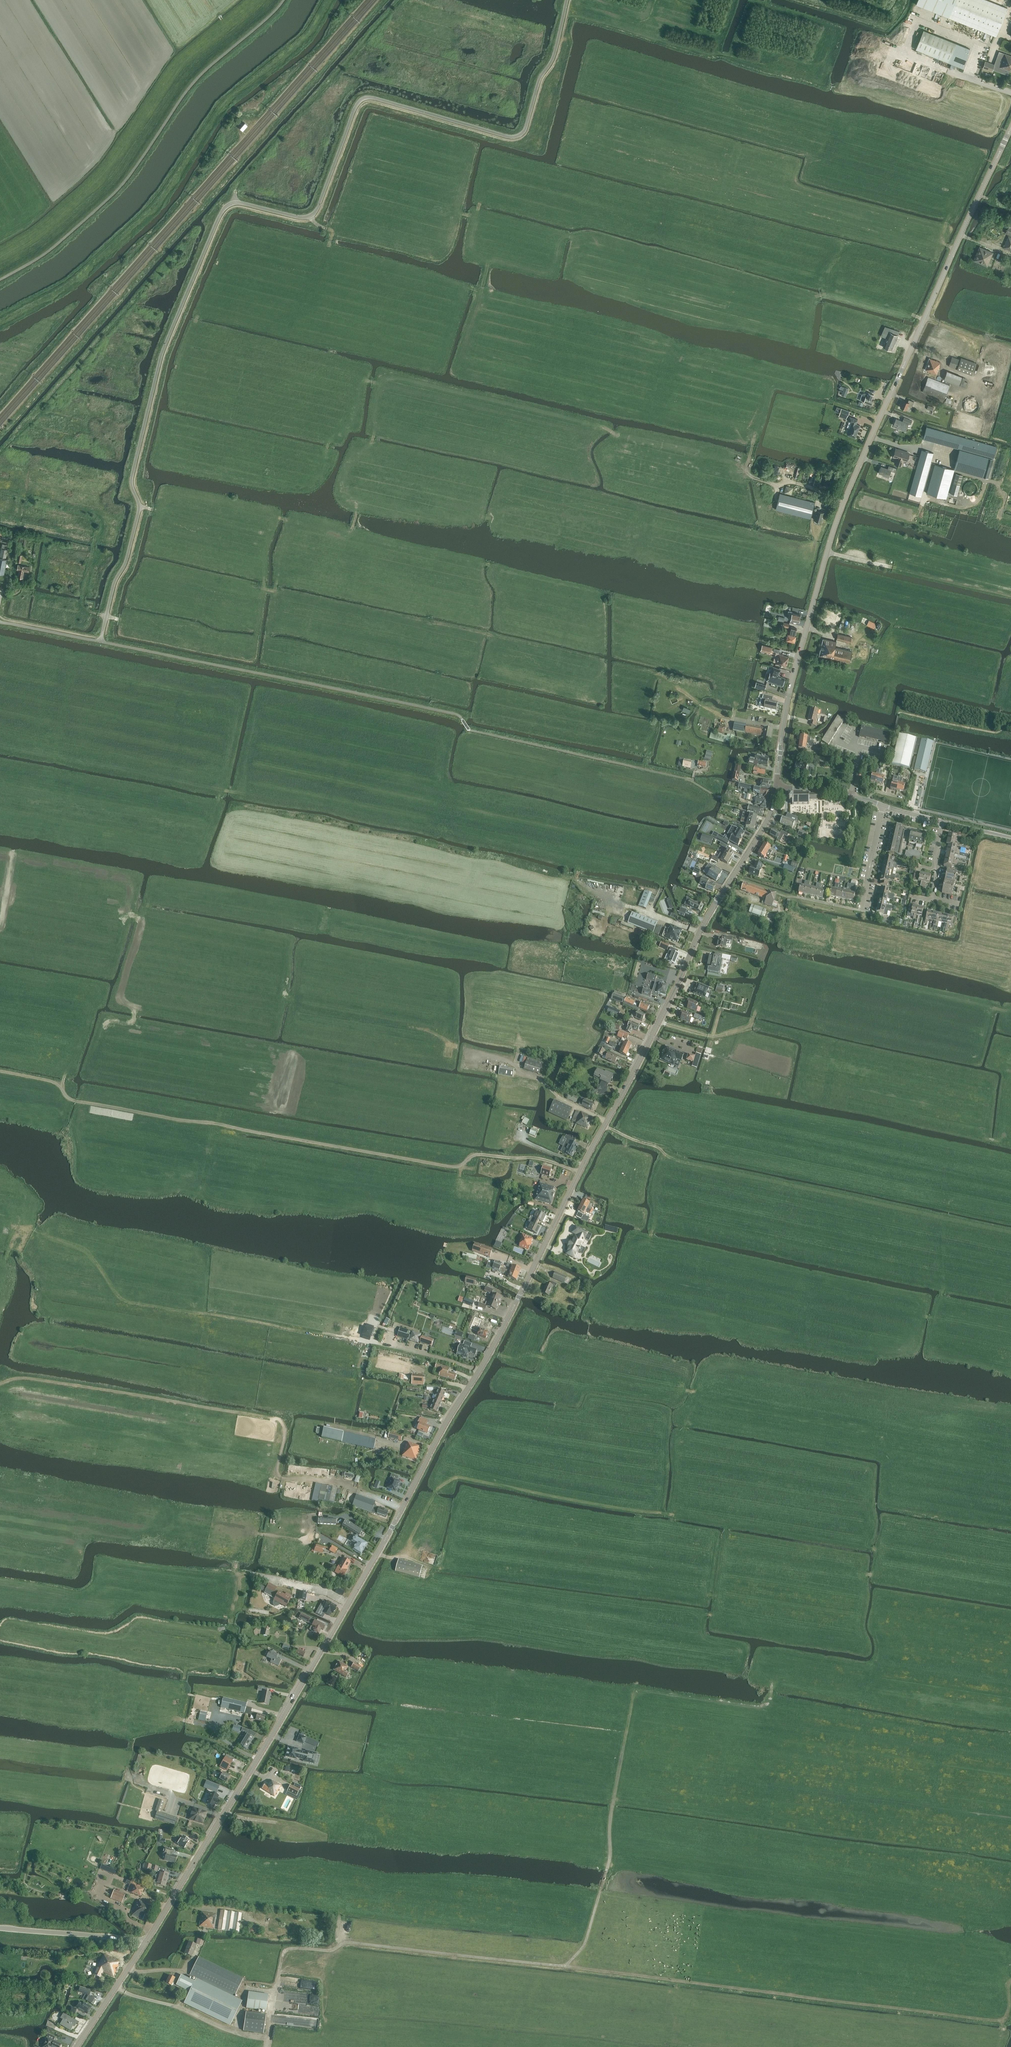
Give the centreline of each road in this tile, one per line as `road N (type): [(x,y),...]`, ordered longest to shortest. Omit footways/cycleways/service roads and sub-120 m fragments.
road 1 (tertiary): [(146,1941),(490,1353),(705,922),(766,823),(777,787)]
road 2 (track): [(740,1668),(774,1681),(768,1700),(758,1706),(650,1693),(633,1700),(610,1859),(584,1945),(565,1966),(342,1945),(296,1949),(282,1956),(267,2038),(186,2009)]
road 3 (tertiary): [(777,787),(787,704),(833,531),(1010,127)]
road 4 (track): [(1010,1409),(698,1393),(686,1421),(675,1514),(454,1473)]
road 5 (track): [(565,1966),(992,2023),(1010,2014),(1010,1981)]
road 6 (track): [(479,1371),(374,1344),(129,1302),(82,1251),(34,1231)]
road 7 (track): [(463,1164),(77,1101),(54,1082),(0,1072)]
road 8 (track): [(431,700),(440,671),(429,621),(442,550),(190,496),(158,511),(139,506)]
road 9 (track): [(651,1239),(672,1158),(1010,1231)]
road 10 (track): [(380,385),(402,378),(727,455),(748,472)]
road 11 (track): [(757,435),(470,363),(465,345),(481,292)]
road 12 (track): [(757,435),(766,407),(756,386),(696,372),(660,348),(481,292)]
road 13 (track): [(281,1480),(285,1429),(274,1418),(52,1381),(0,1383)]
road 14 (track): [(234,203),(238,184),(401,0)]
road 15 (track): [(352,533),(356,510),(342,498),(340,478),(373,439),(380,385),(327,359)]
road 16 (track): [(698,1393),(491,1351)]
road 17 (track): [(107,616),(83,599),(97,520),(0,494)]
road 18 (track): [(660,1021),(712,1036),(751,1023),(812,1041)]
road 19 (track): [(780,288),(925,320)]
road 20 (tertiary): [(146,1941),(0,1928)]
road 21 (track): [(581,1174),(546,1161),(480,1154),(463,1164),(459,1182)]
road 22 (tertiary): [(77,2046),(146,1941)]

